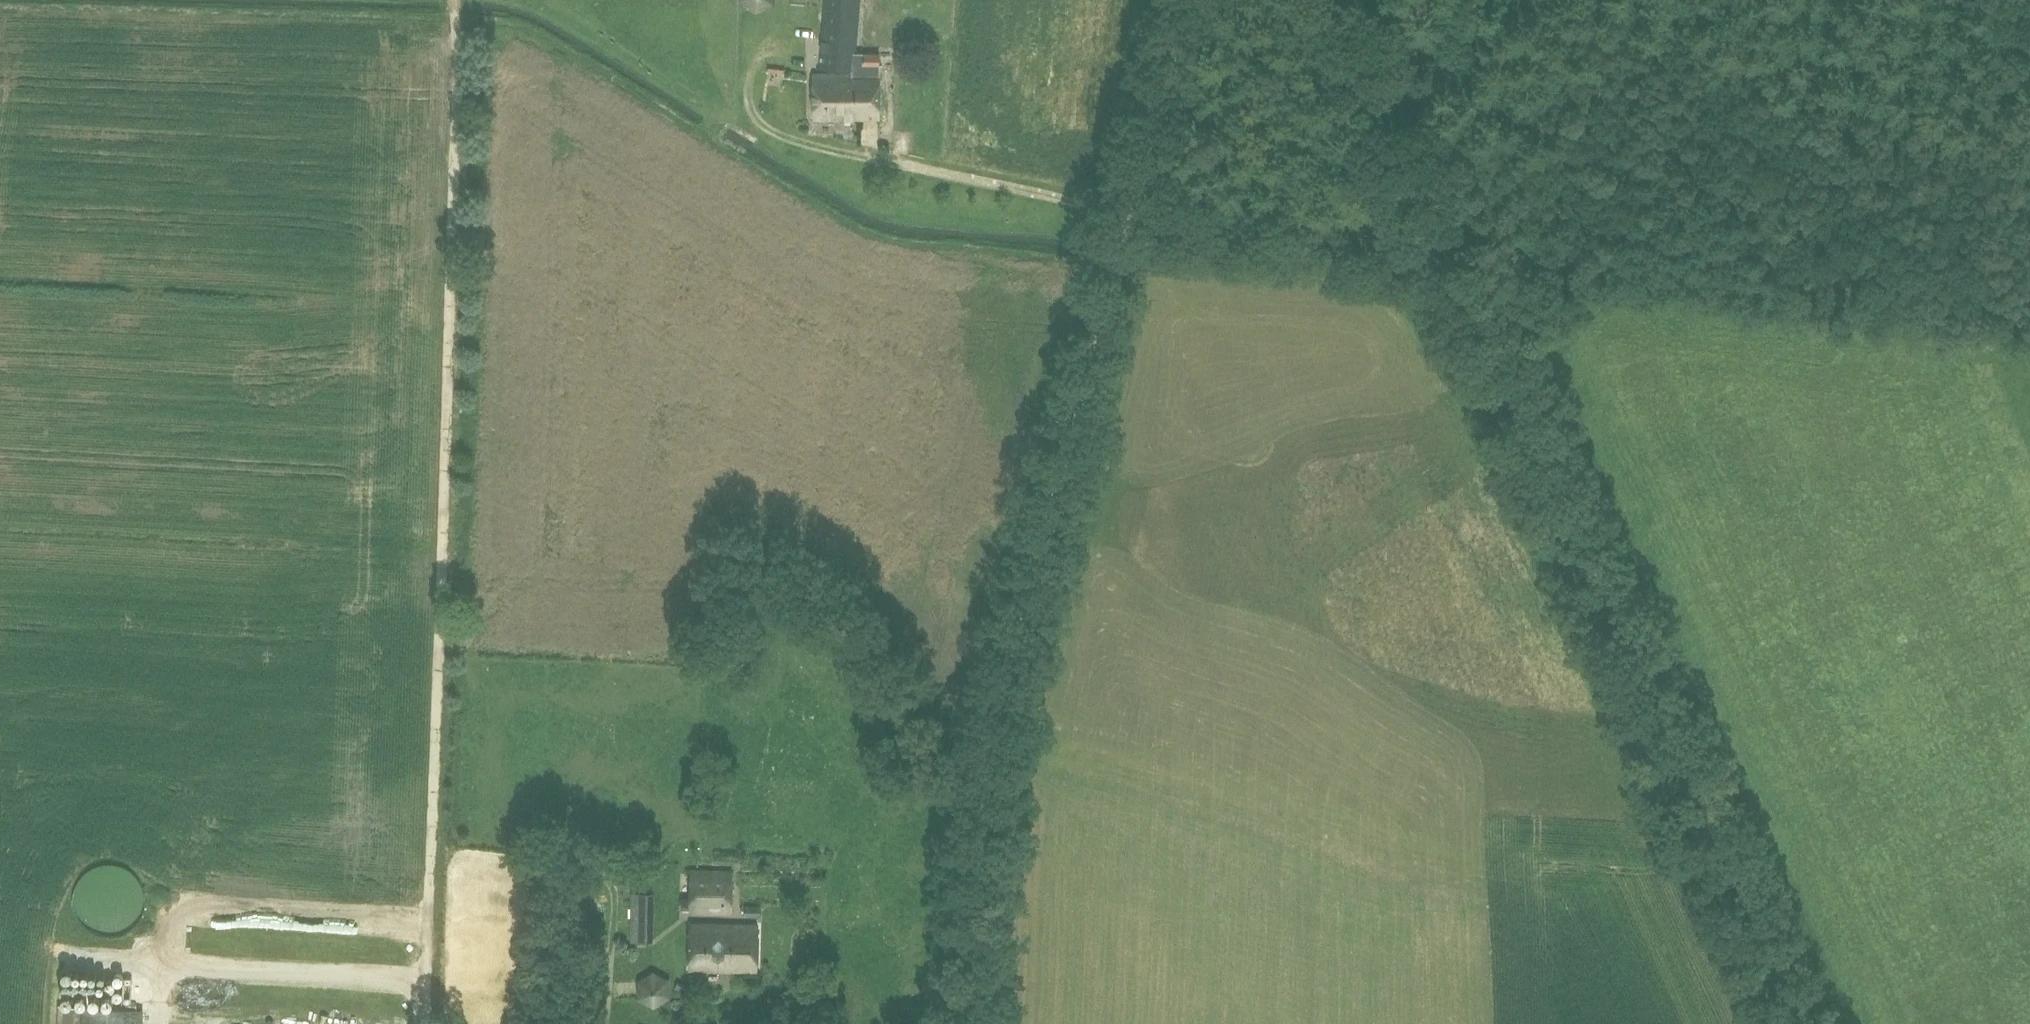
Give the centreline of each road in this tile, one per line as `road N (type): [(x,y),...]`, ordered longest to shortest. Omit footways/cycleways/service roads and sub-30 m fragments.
road 1 (track): [(1803,1023),(1323,0)]
road 2 (track): [(974,1023),(991,758),(1190,0)]
road 3 (track): [(1128,215),(1437,243)]
road 4 (track): [(195,964),(428,978),(427,1023)]

